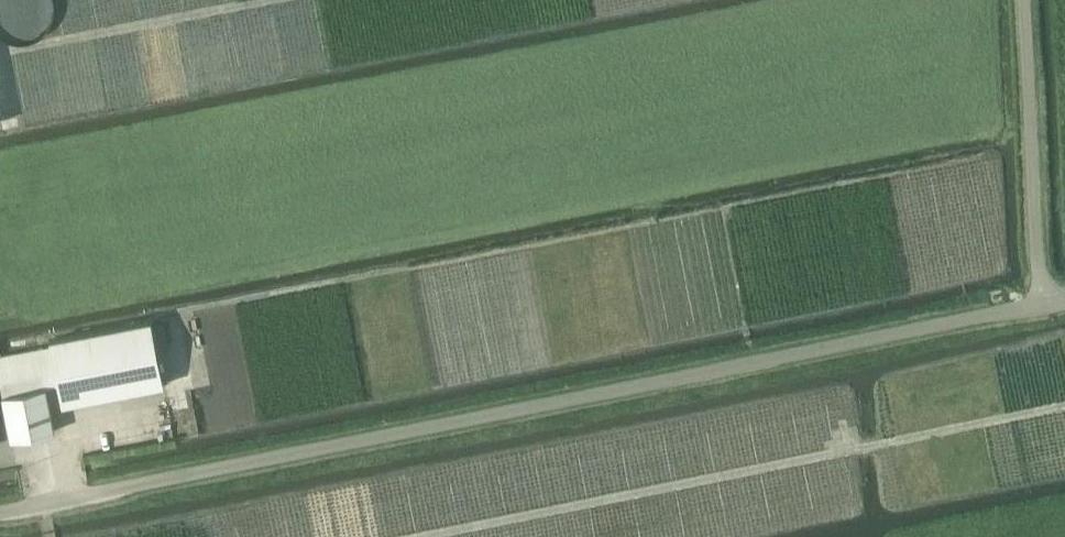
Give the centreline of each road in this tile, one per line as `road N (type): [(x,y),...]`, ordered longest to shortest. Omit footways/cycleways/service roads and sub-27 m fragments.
road 1 (unclassified): [(0,518),(1041,304)]
road 2 (unclassified): [(1041,304),(1025,0)]

